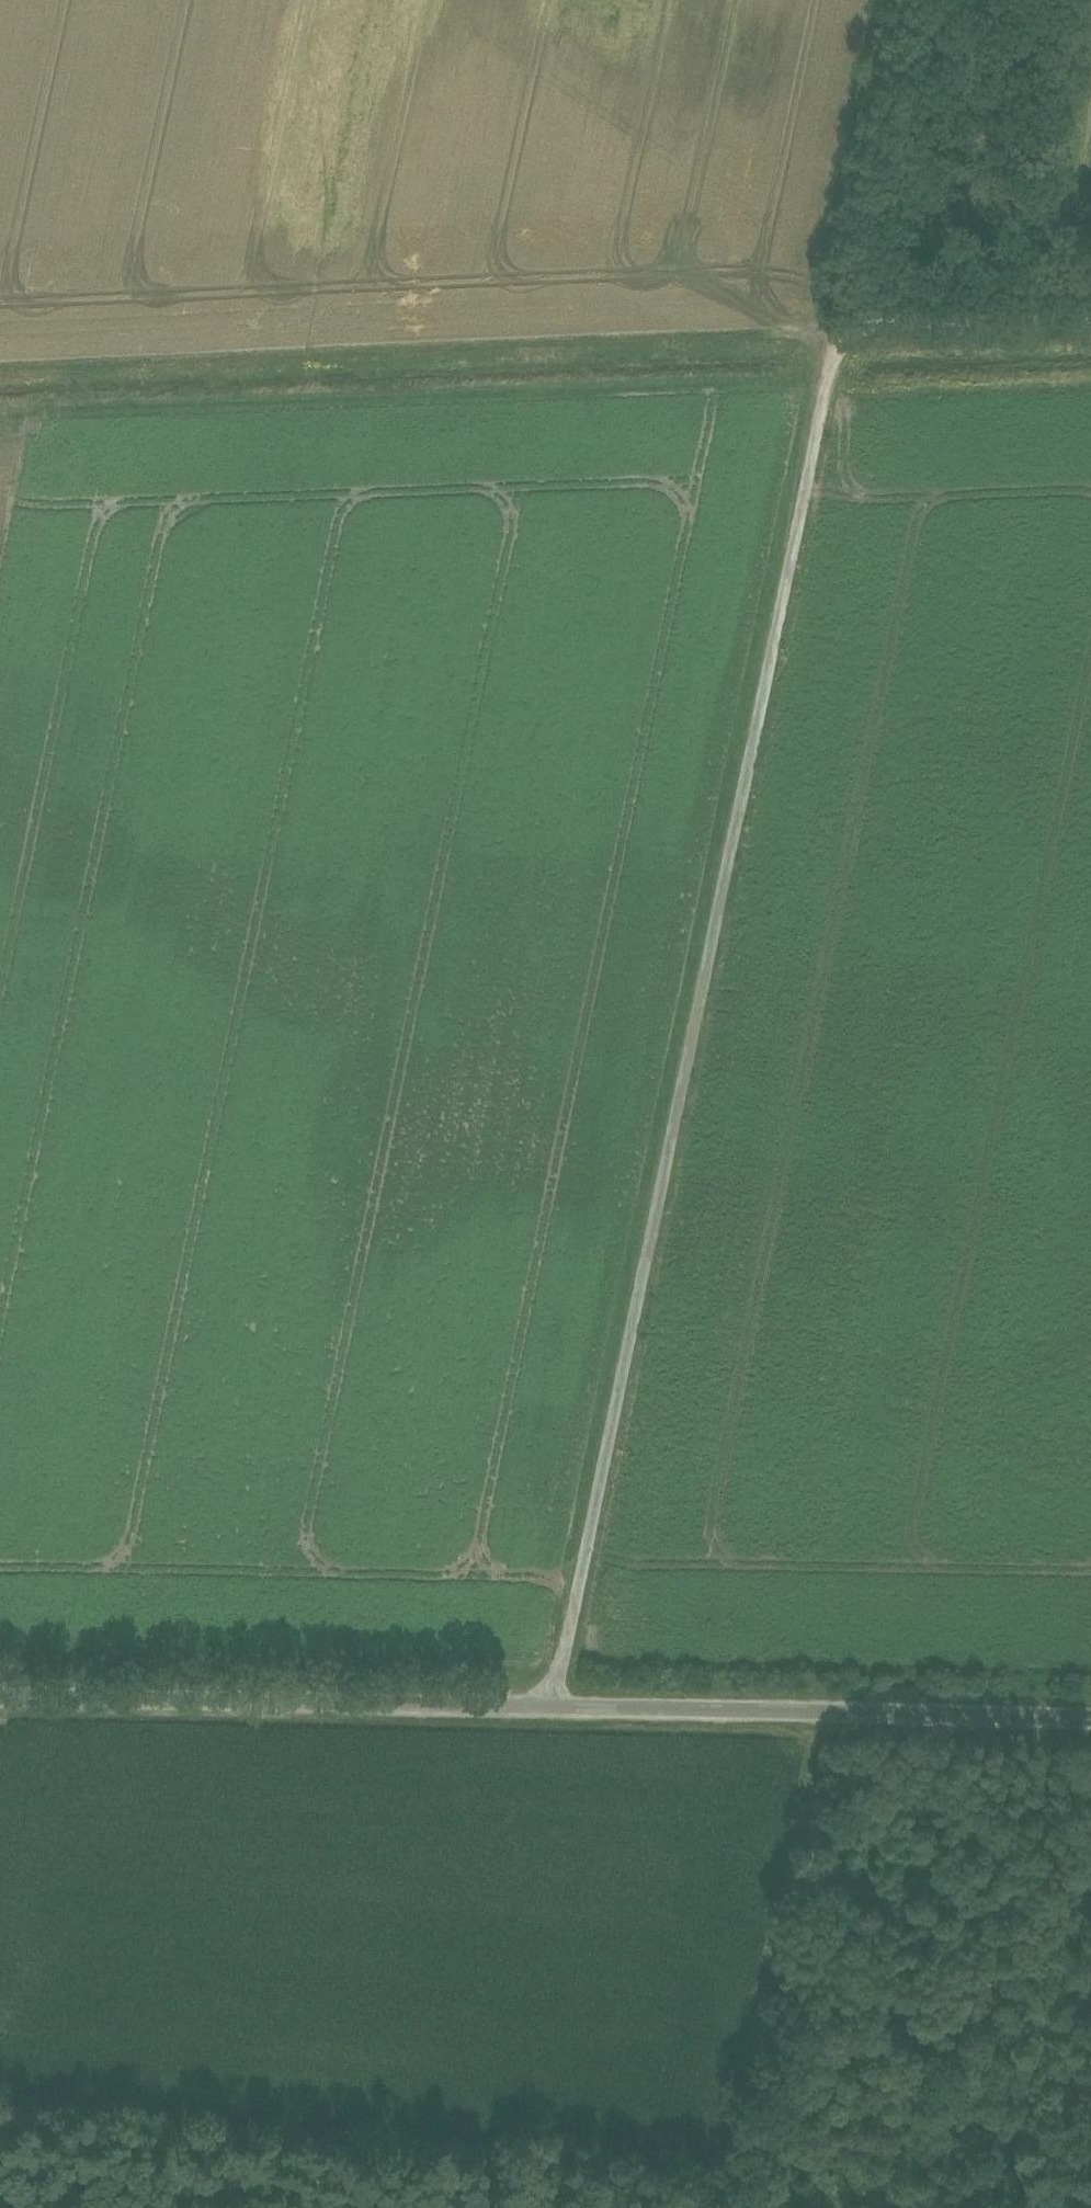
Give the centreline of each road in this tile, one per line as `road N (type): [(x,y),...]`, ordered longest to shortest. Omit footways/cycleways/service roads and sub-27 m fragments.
road 1 (unclassified): [(1090,1715),(0,1692)]
road 2 (track): [(847,319),(912,0)]

